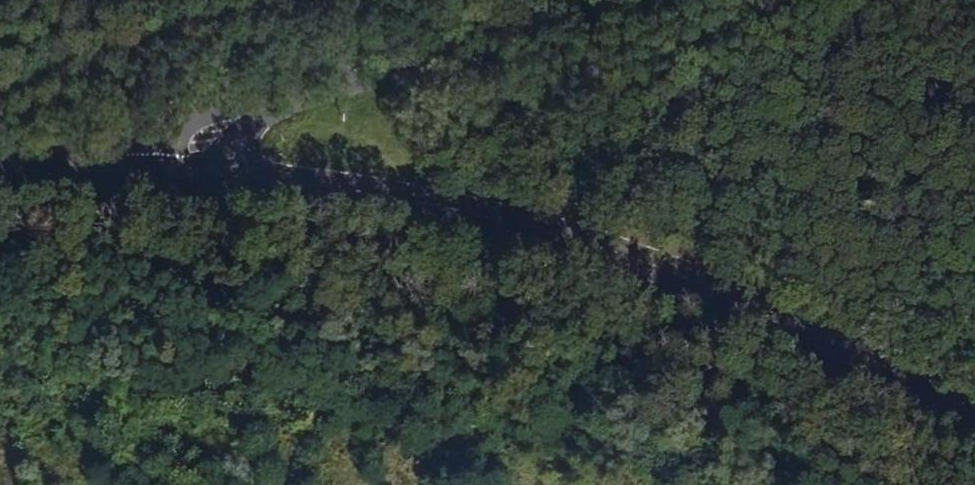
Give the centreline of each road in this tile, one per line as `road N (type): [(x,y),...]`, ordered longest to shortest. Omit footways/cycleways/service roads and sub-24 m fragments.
road 1 (secondary): [(974,418),(727,302),(566,241),(455,208),(185,168)]
road 2 (tertiary): [(617,0),(239,114),(200,131),(185,168)]
road 3 (secondary): [(185,168),(0,169)]

